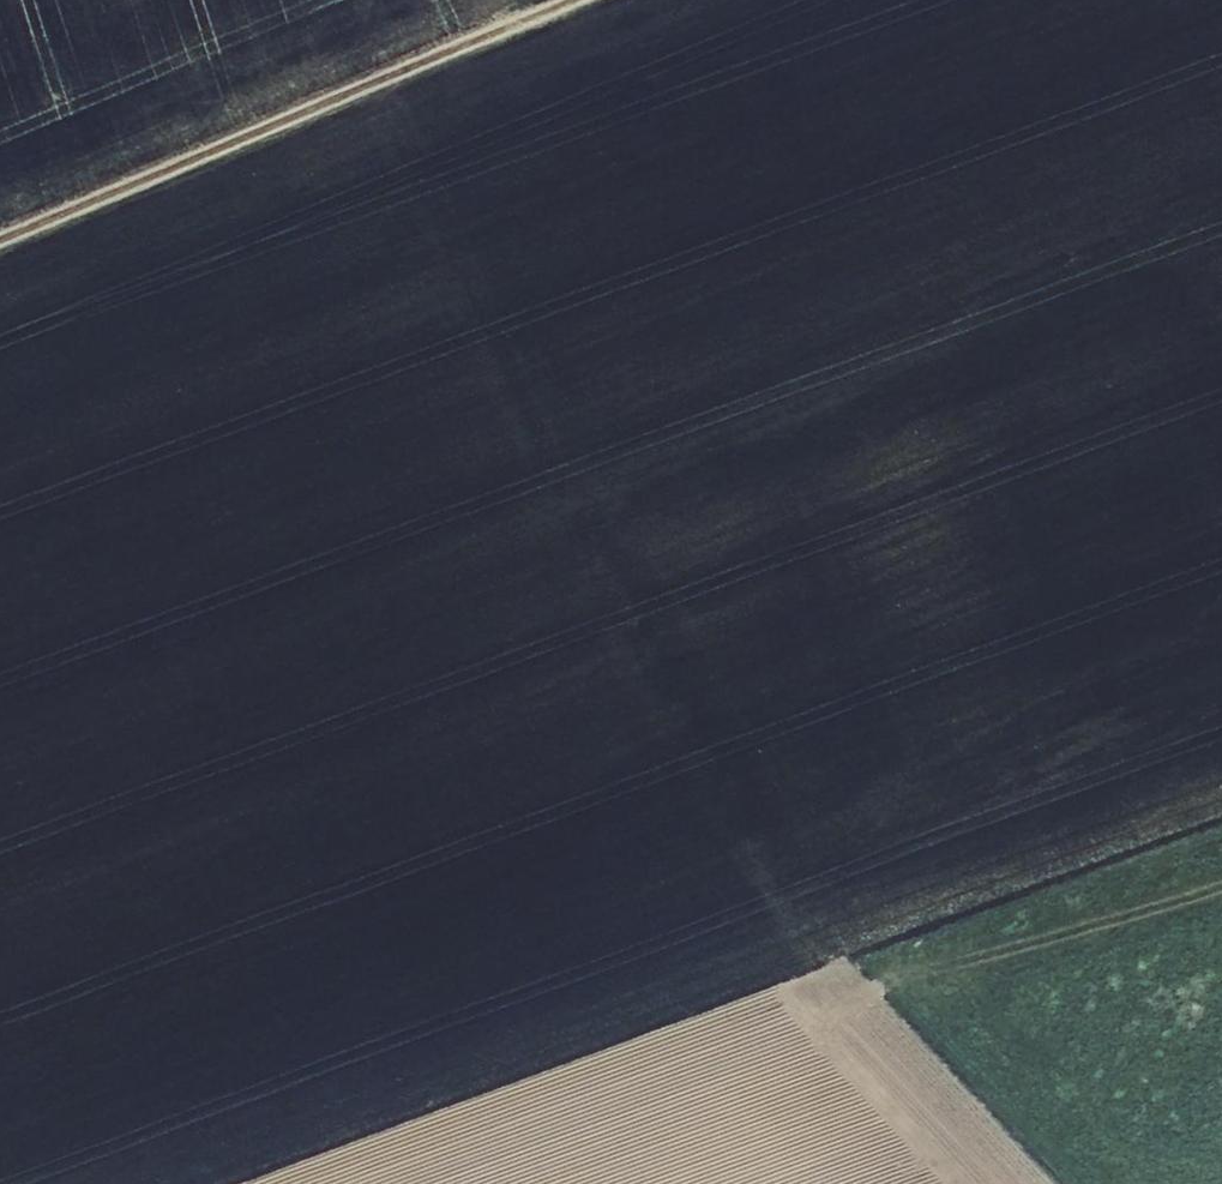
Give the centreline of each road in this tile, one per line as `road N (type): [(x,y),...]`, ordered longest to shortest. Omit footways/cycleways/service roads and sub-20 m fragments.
road 1 (track): [(573,0),(0,239)]

